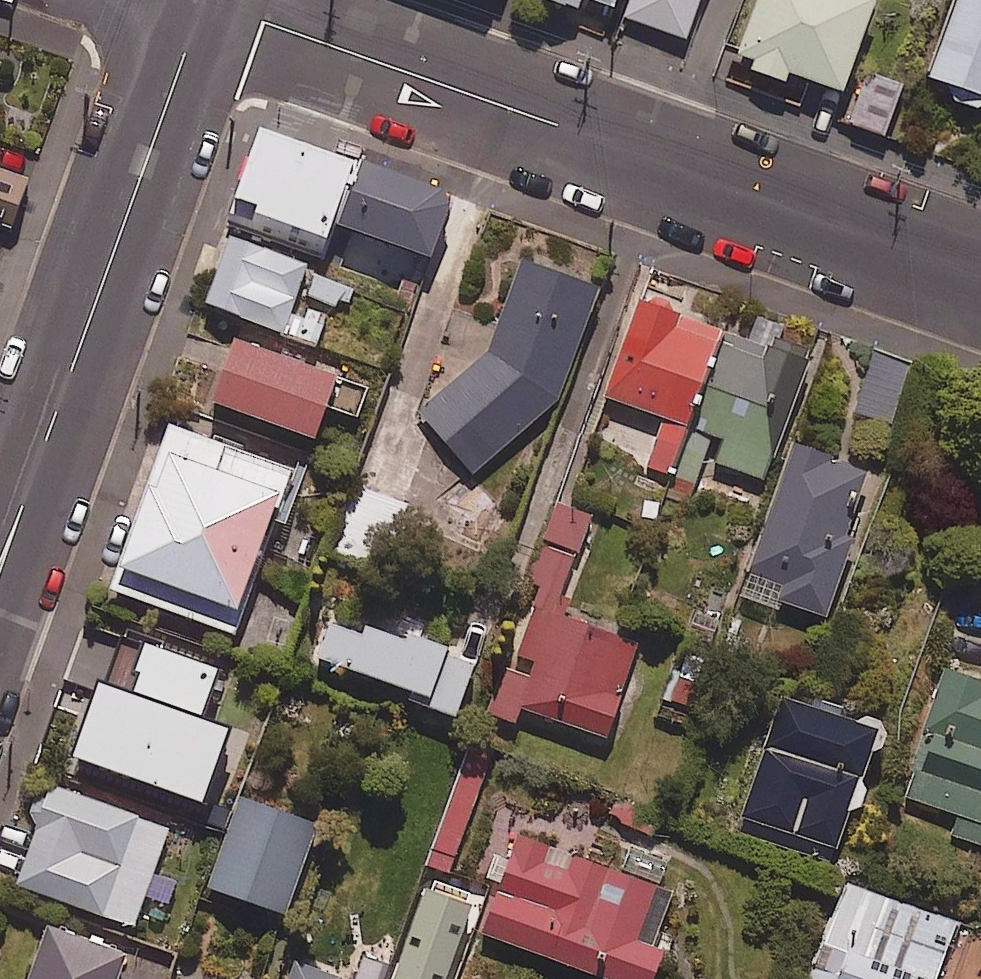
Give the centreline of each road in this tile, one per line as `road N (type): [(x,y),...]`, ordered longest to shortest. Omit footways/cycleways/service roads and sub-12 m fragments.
road 1 (residential): [(980,269),(257,0)]
road 2 (tertiary): [(224,0),(0,613)]

